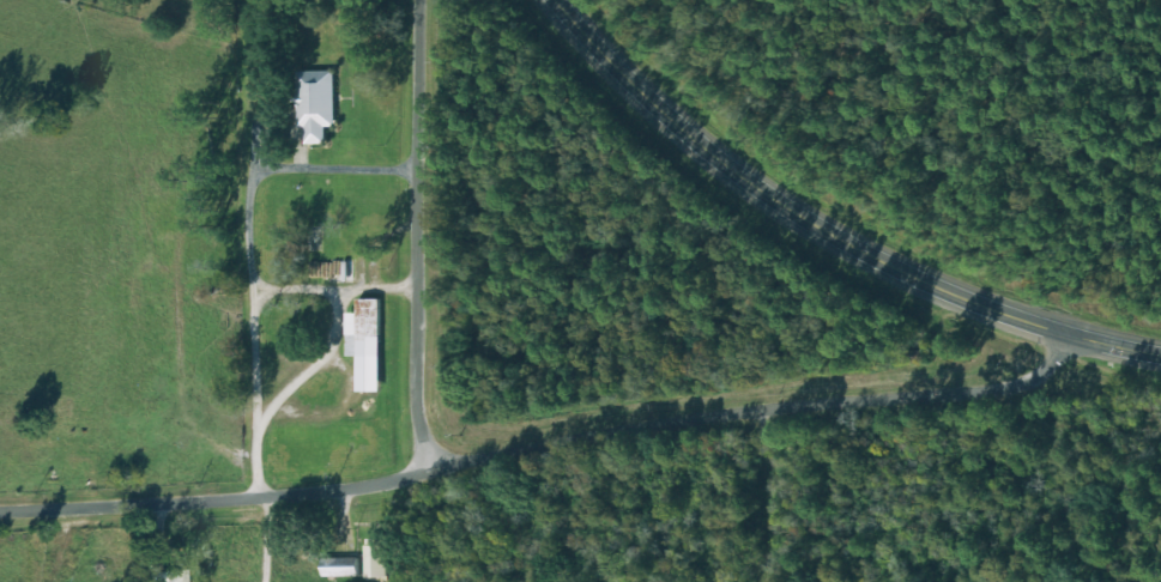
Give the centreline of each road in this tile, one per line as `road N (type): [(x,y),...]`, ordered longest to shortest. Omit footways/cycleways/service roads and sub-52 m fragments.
road 1 (residential): [(1077,337),(1040,372),(1010,384),(433,449),(256,495),(0,508)]
road 2 (tertiary): [(556,0),(669,120),(832,235),(955,296),(1077,337),(1160,353)]
road 3 (residential): [(433,449),(415,437),(423,0)]

